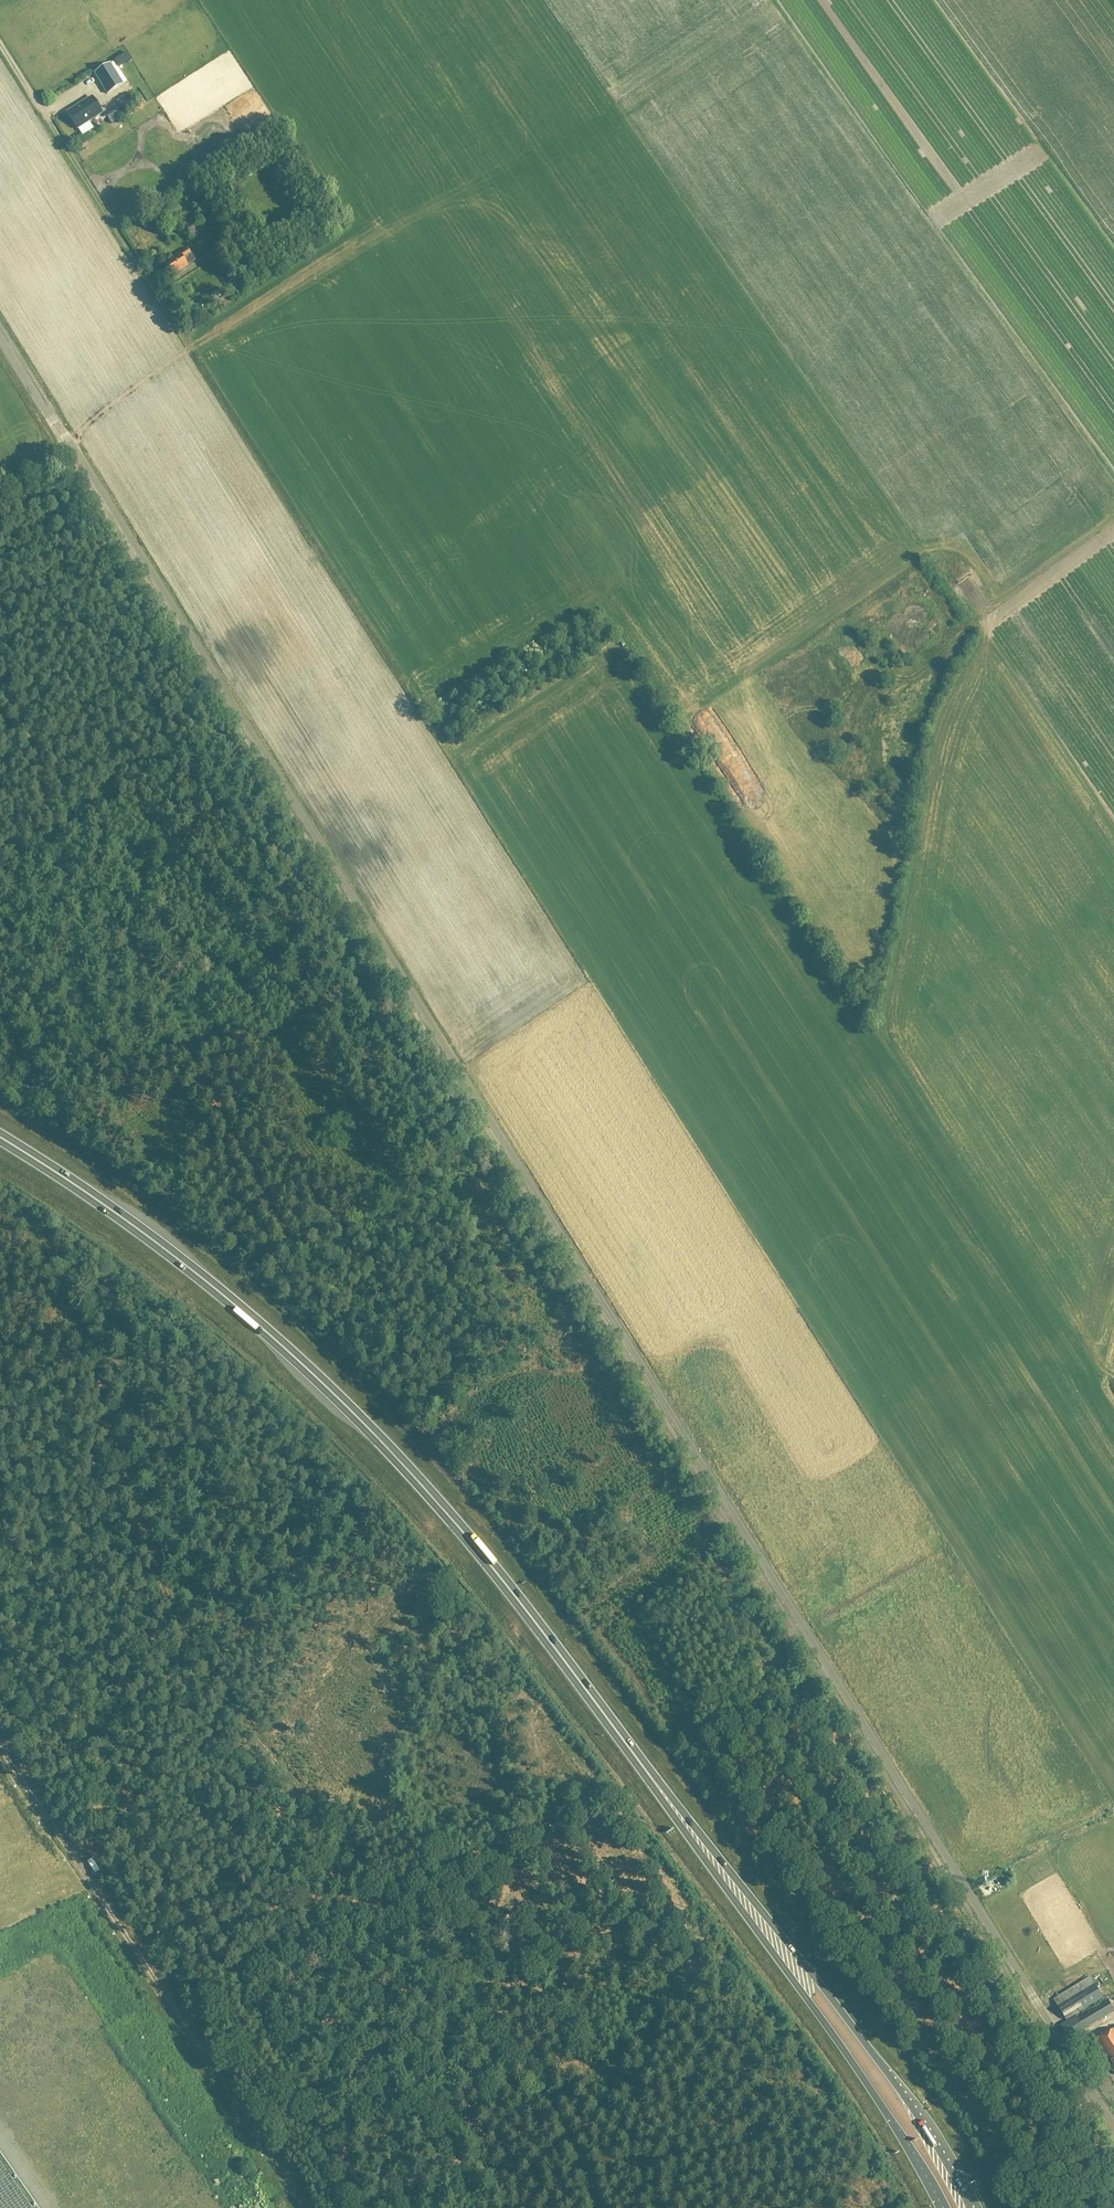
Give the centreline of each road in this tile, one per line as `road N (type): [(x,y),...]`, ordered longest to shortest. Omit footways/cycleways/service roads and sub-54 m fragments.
road 1 (unclassified): [(0,338),(1113,2128)]
road 2 (trunk): [(0,1139),(174,1255),(393,1454),(474,1544),(643,1768)]
road 3 (track): [(308,2207),(0,1748)]
road 4 (trunk): [(972,2207),(932,2135),(849,2021),(643,1768)]
road 5 (trunk): [(643,1768),(871,2086),(943,2207)]
road 6 (track): [(600,2207),(551,2104),(396,1906)]

